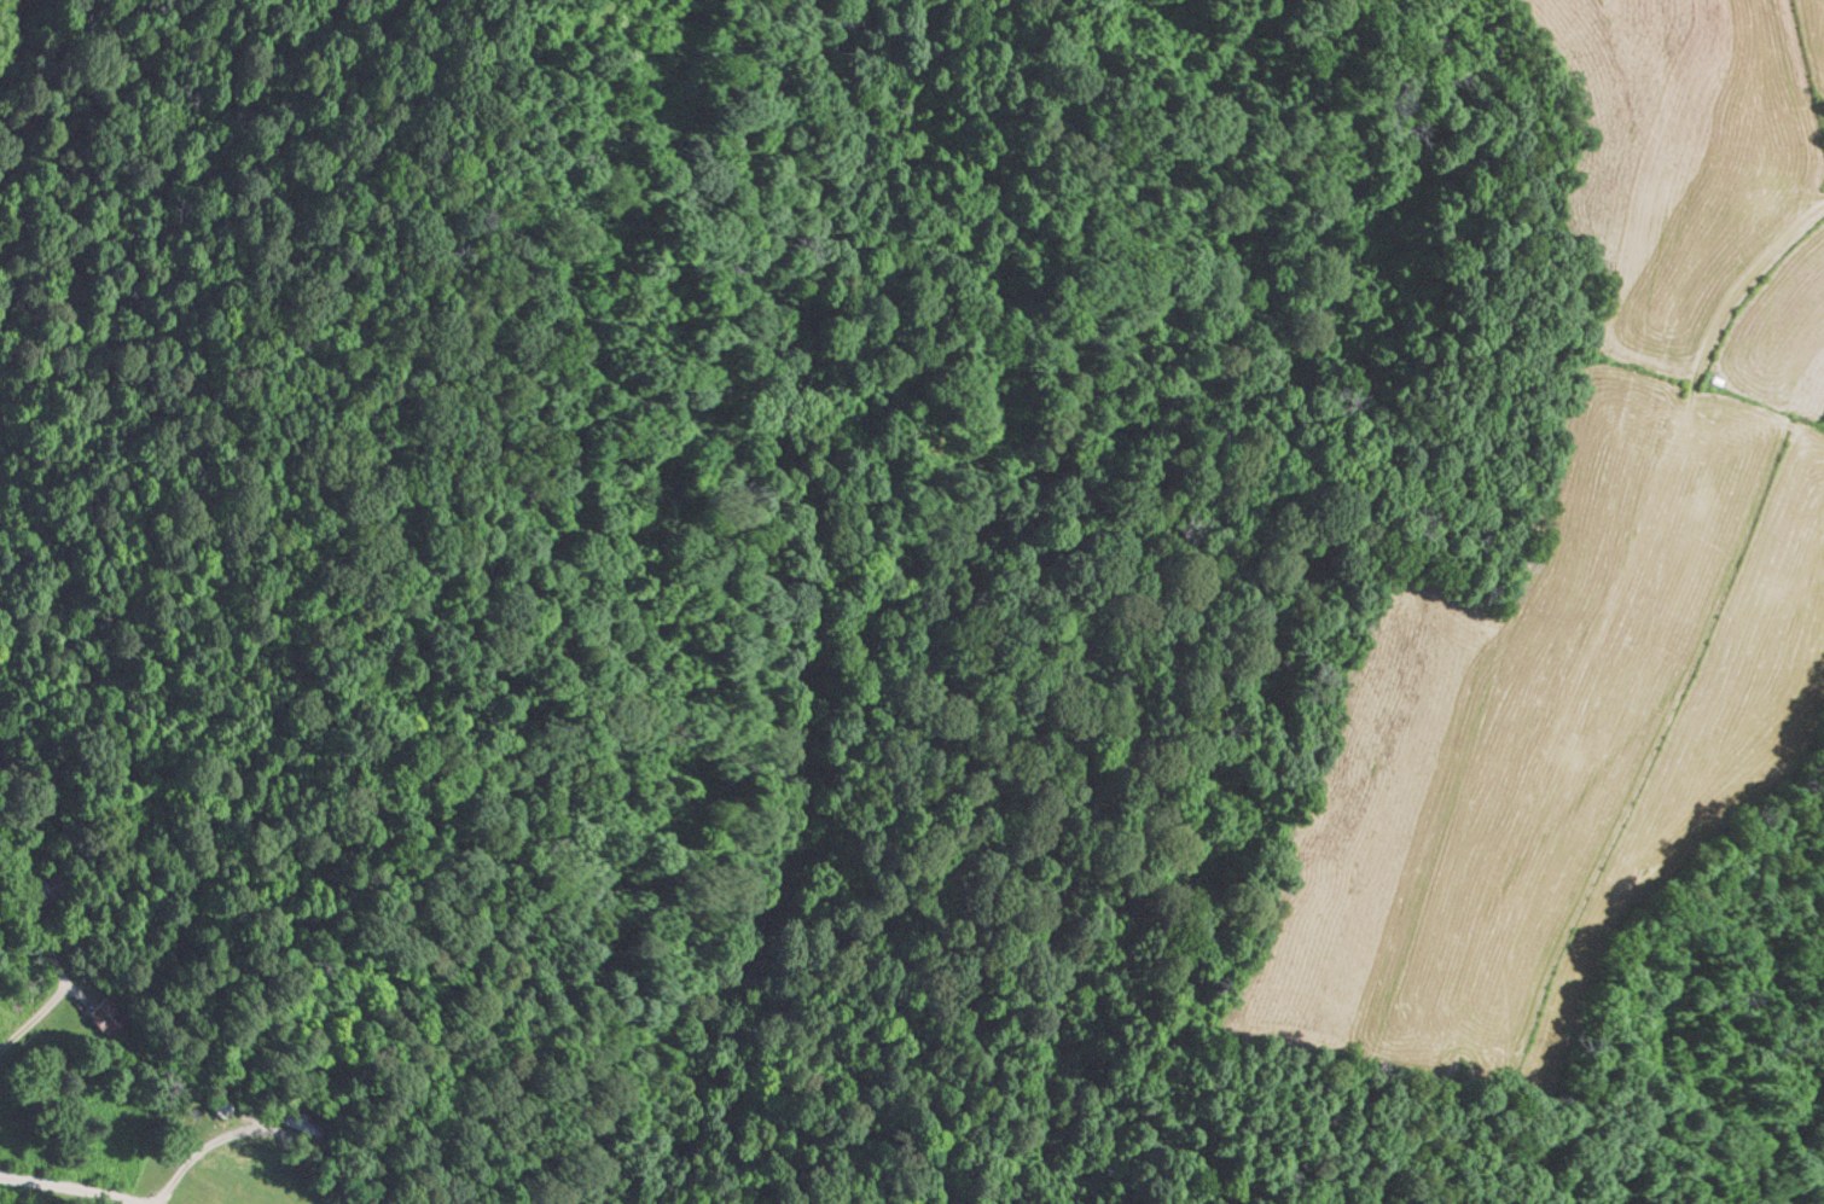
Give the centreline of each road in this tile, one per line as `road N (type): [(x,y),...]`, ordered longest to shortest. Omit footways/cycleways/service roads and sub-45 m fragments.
road 1 (residential): [(0,1173),(149,1203)]

